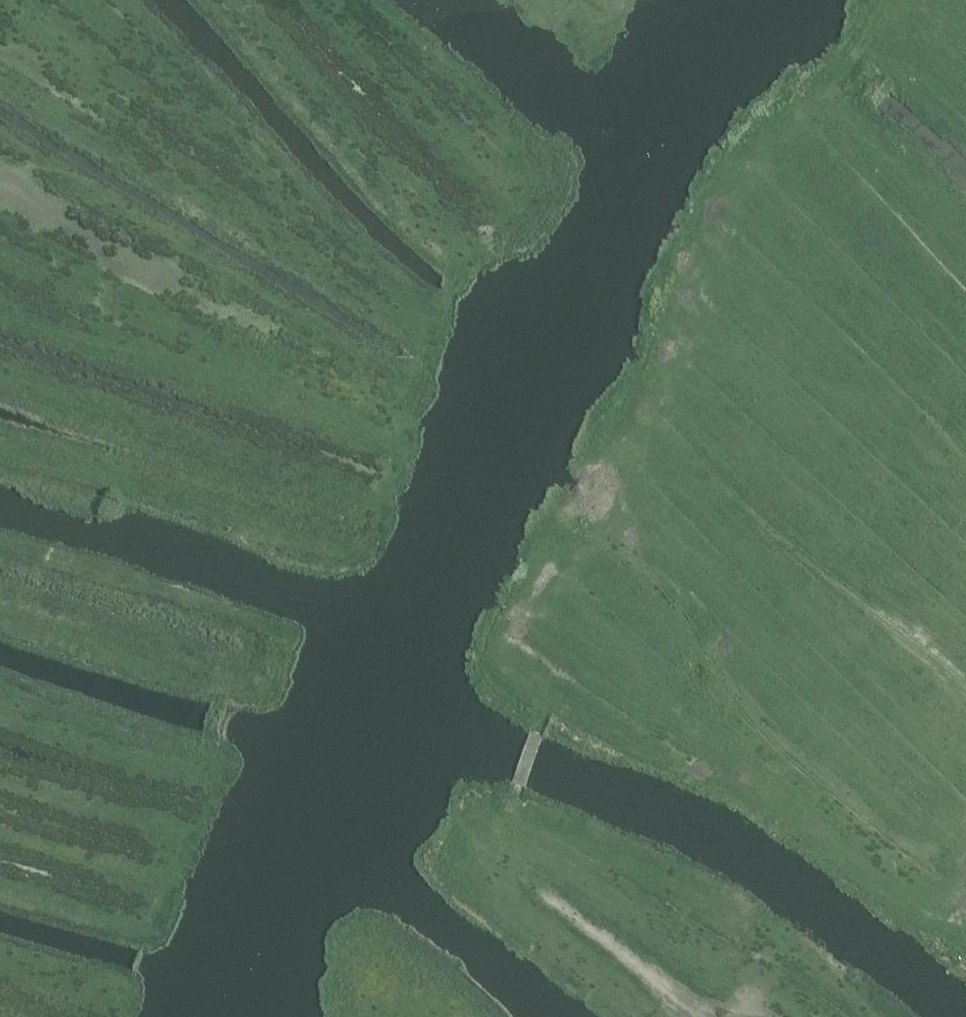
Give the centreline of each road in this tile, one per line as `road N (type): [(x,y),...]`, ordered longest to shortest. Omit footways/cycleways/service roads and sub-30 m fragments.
road 1 (track): [(501,839),(541,717),(506,671),(502,637),(650,363),(658,311),(698,212),(752,130),(840,68),(883,0)]

